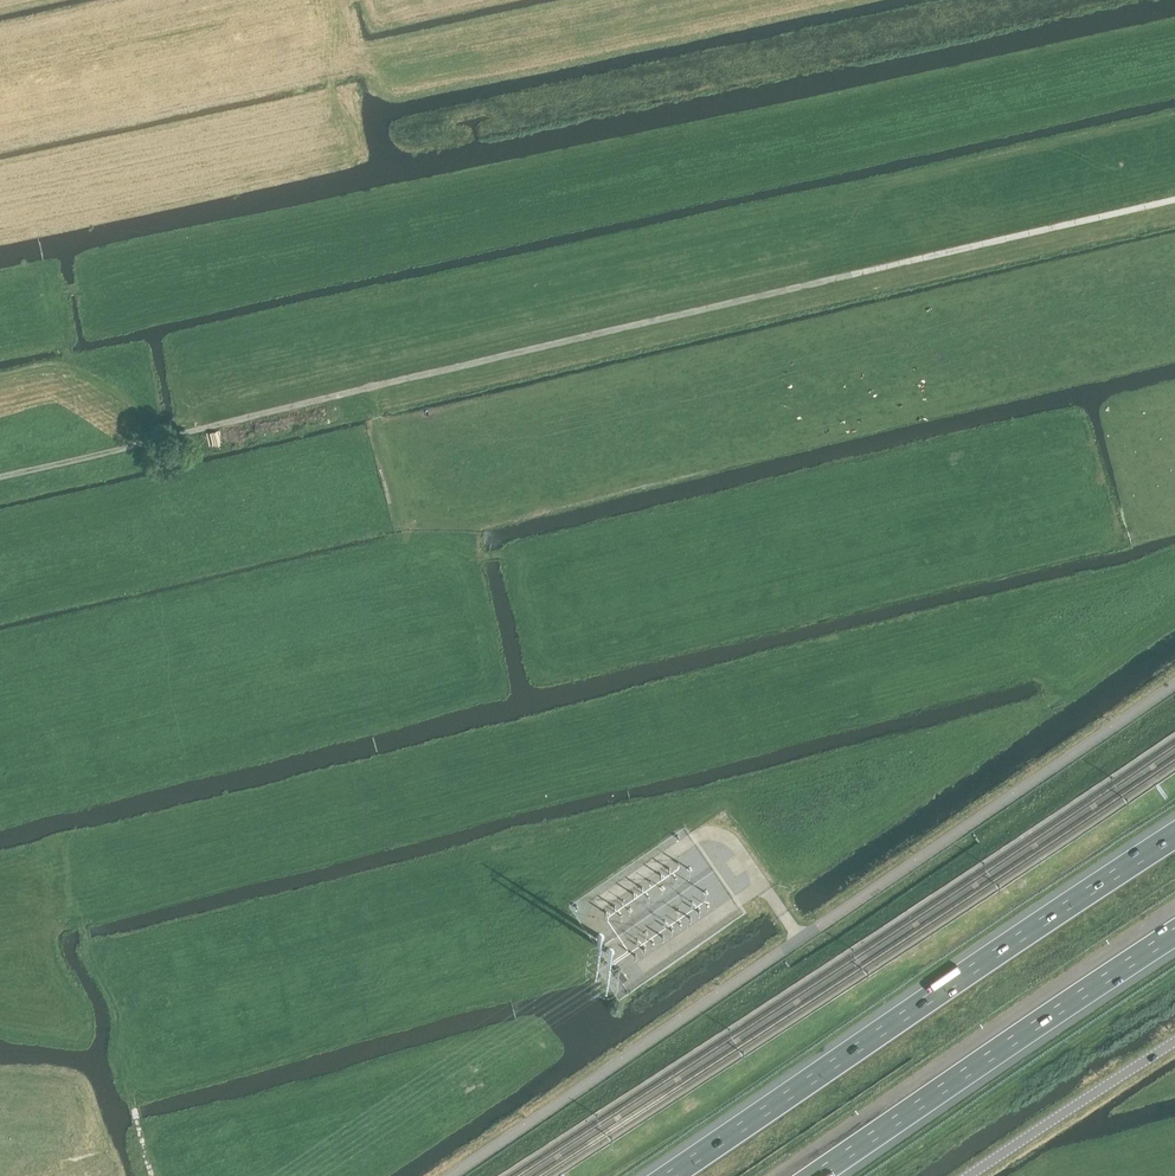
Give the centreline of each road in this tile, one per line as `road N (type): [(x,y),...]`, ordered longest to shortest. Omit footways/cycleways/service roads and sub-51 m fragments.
road 1 (track): [(0,473),(1174,201)]
road 2 (unclassified): [(1174,685),(452,1175)]
road 3 (motorway): [(1174,826),(662,1175)]
road 4 (motorway): [(813,1175),(1174,931)]
road 5 (tertiary): [(969,1175),(1174,1042)]
road 6 (track): [(402,537),(369,387)]

